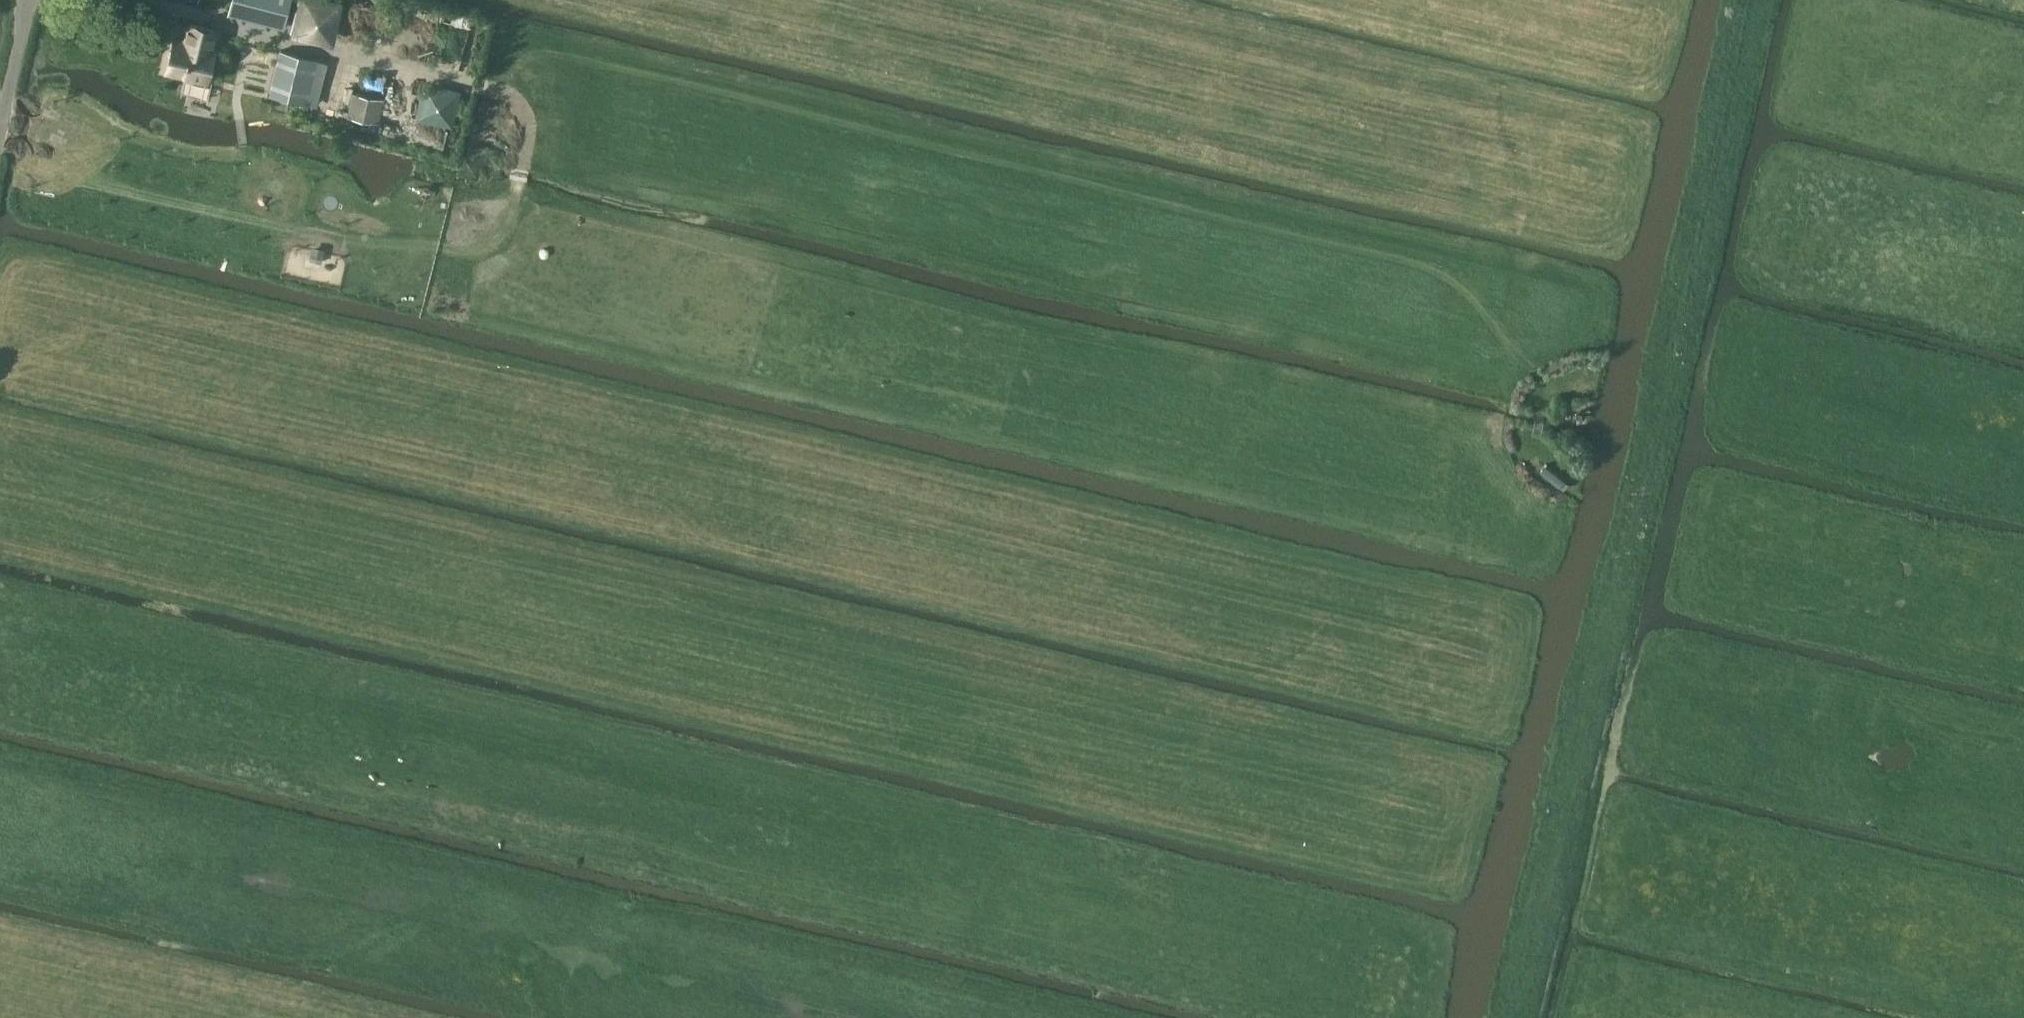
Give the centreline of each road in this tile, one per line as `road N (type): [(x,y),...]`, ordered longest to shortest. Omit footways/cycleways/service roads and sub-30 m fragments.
road 1 (track): [(1539,427),(1536,447),(1426,506),(659,333),(444,248),(126,195),(46,131),(3,120)]
road 2 (track): [(1513,1017),(1661,444),(1752,0)]
road 3 (unclassified): [(0,132),(32,0)]

